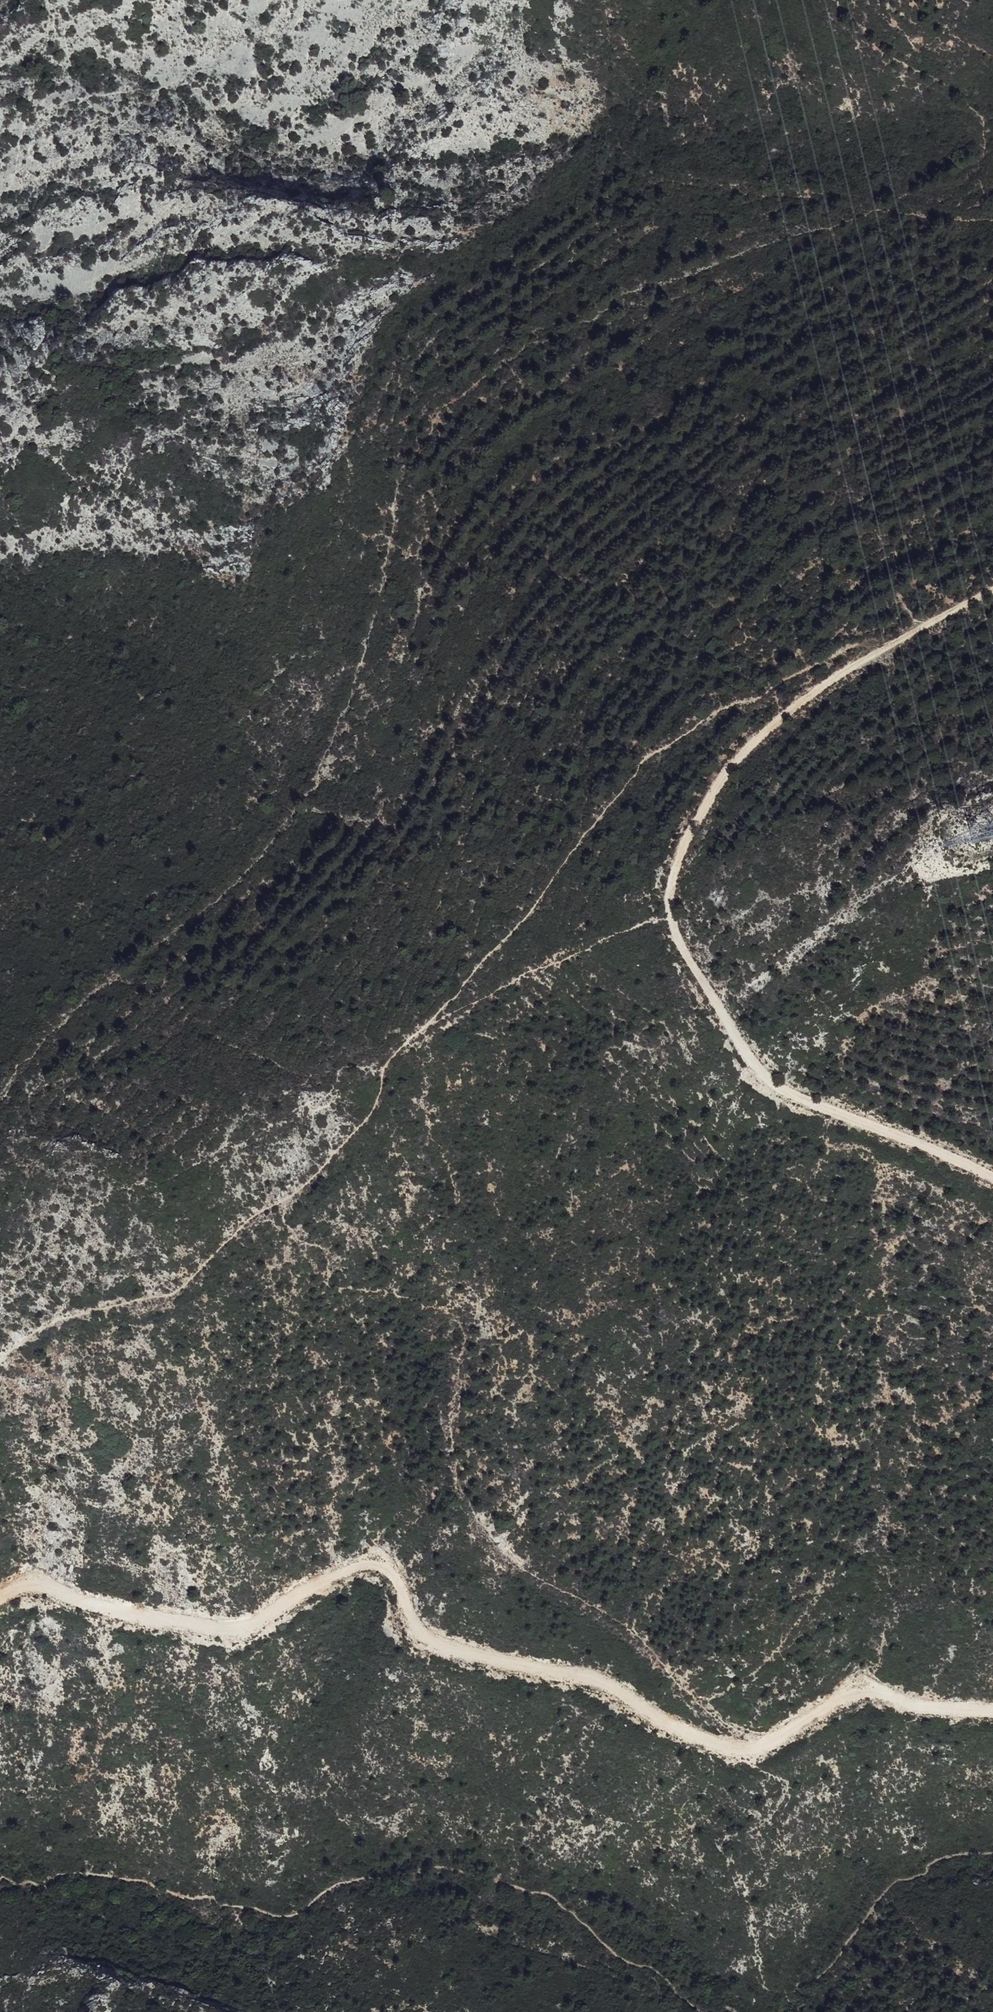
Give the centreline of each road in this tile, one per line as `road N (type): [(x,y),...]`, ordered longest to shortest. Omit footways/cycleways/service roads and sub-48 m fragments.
road 1 (track): [(992,1712),(865,1696),(750,1750),(712,1739),(579,1672),(436,1643),(411,1612),(403,1583),(380,1569),(319,1585),(241,1629),(49,1590),(0,1602)]
road 2 (track): [(992,589),(791,709),(733,764),(674,872),(669,917),(751,1062),(782,1091),(992,1178)]

